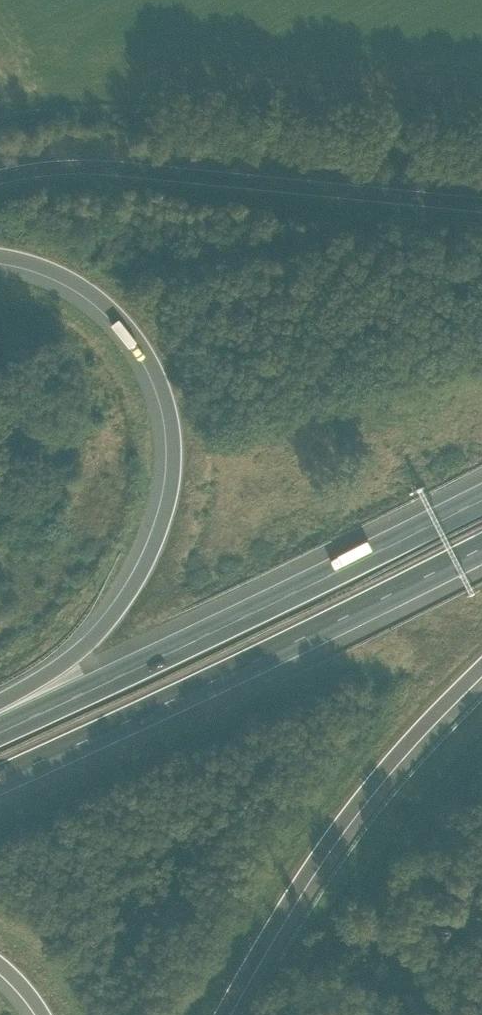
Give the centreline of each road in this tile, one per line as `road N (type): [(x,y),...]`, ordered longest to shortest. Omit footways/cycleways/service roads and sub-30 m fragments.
road 1 (motorway): [(0,257),(56,273),(117,314),(151,362),(172,443),(168,501),(137,582),(81,651),(0,701)]
road 2 (motorway): [(481,497),(0,731)]
road 3 (motorway): [(0,779),(481,550)]
road 4 (motorway): [(481,204),(90,167),(0,176)]
road 5 (motorway): [(225,1014),(355,810),(481,670)]

